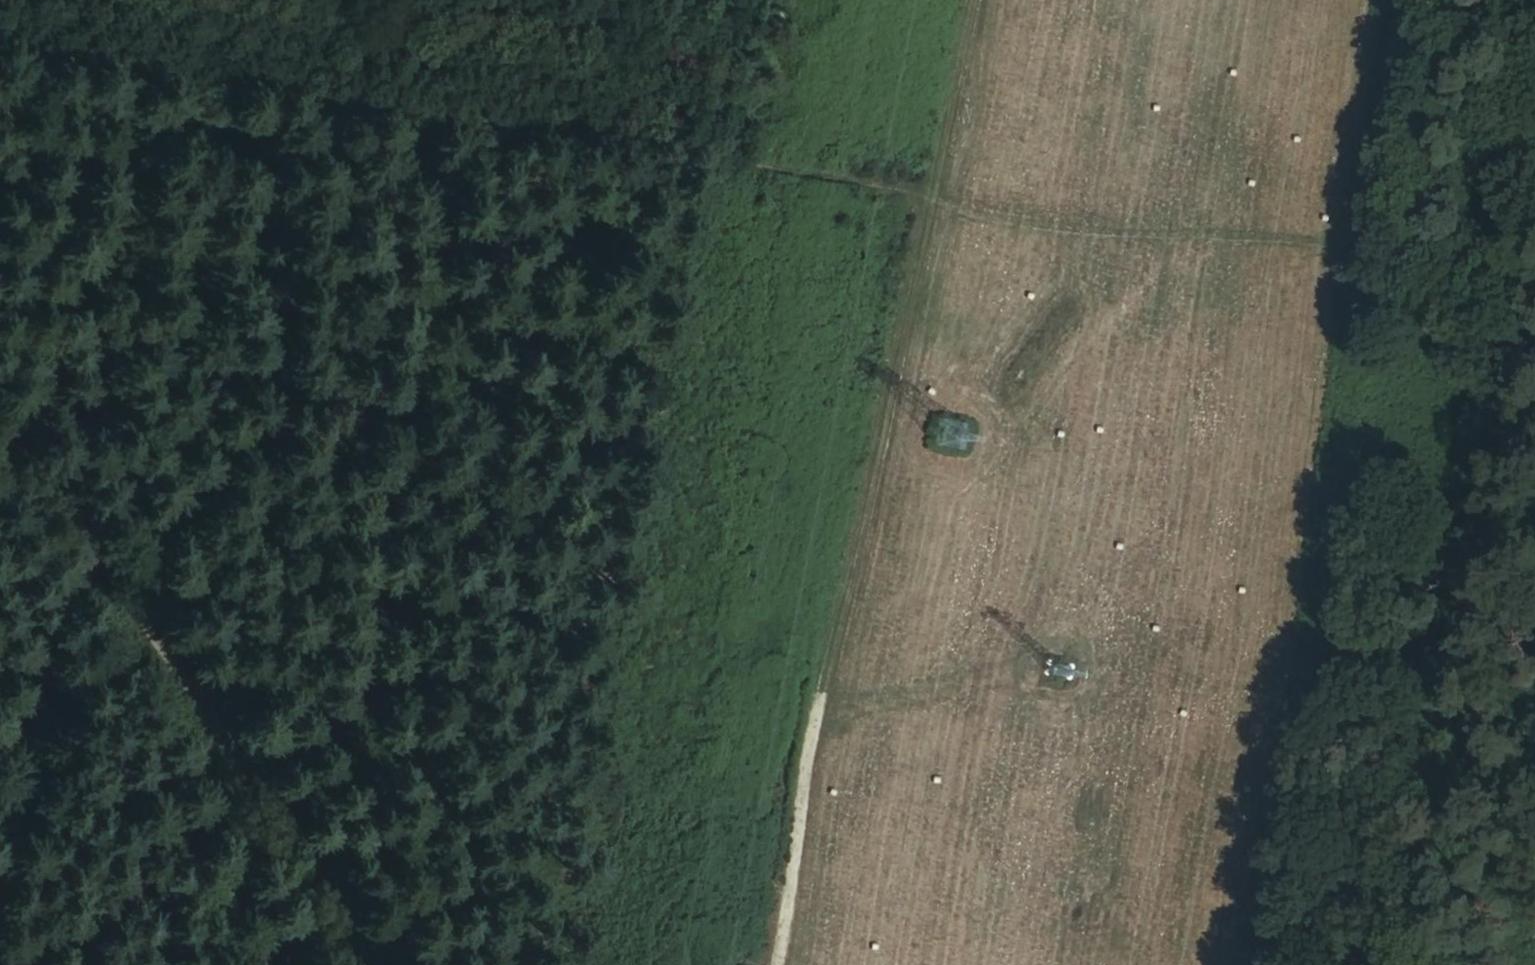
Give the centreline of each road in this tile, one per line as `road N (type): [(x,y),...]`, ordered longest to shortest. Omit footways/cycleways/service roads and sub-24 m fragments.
road 1 (track): [(0,406),(384,964)]

